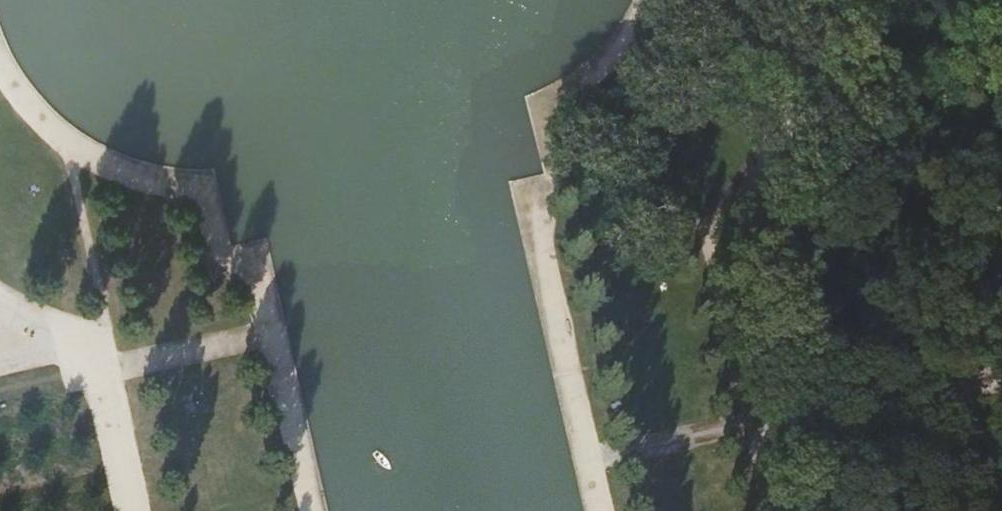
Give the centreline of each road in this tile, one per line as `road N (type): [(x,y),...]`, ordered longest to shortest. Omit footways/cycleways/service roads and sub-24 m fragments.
road 1 (track): [(585,460),(1001,368)]
road 2 (track): [(266,337),(249,259),(218,260),(195,188),(119,173),(66,143)]
road 3 (track): [(766,510),(699,222)]
road 4 (track): [(306,510),(266,337)]
road 5 (track): [(102,369),(266,337)]
road 6 (track): [(102,369),(136,510)]

